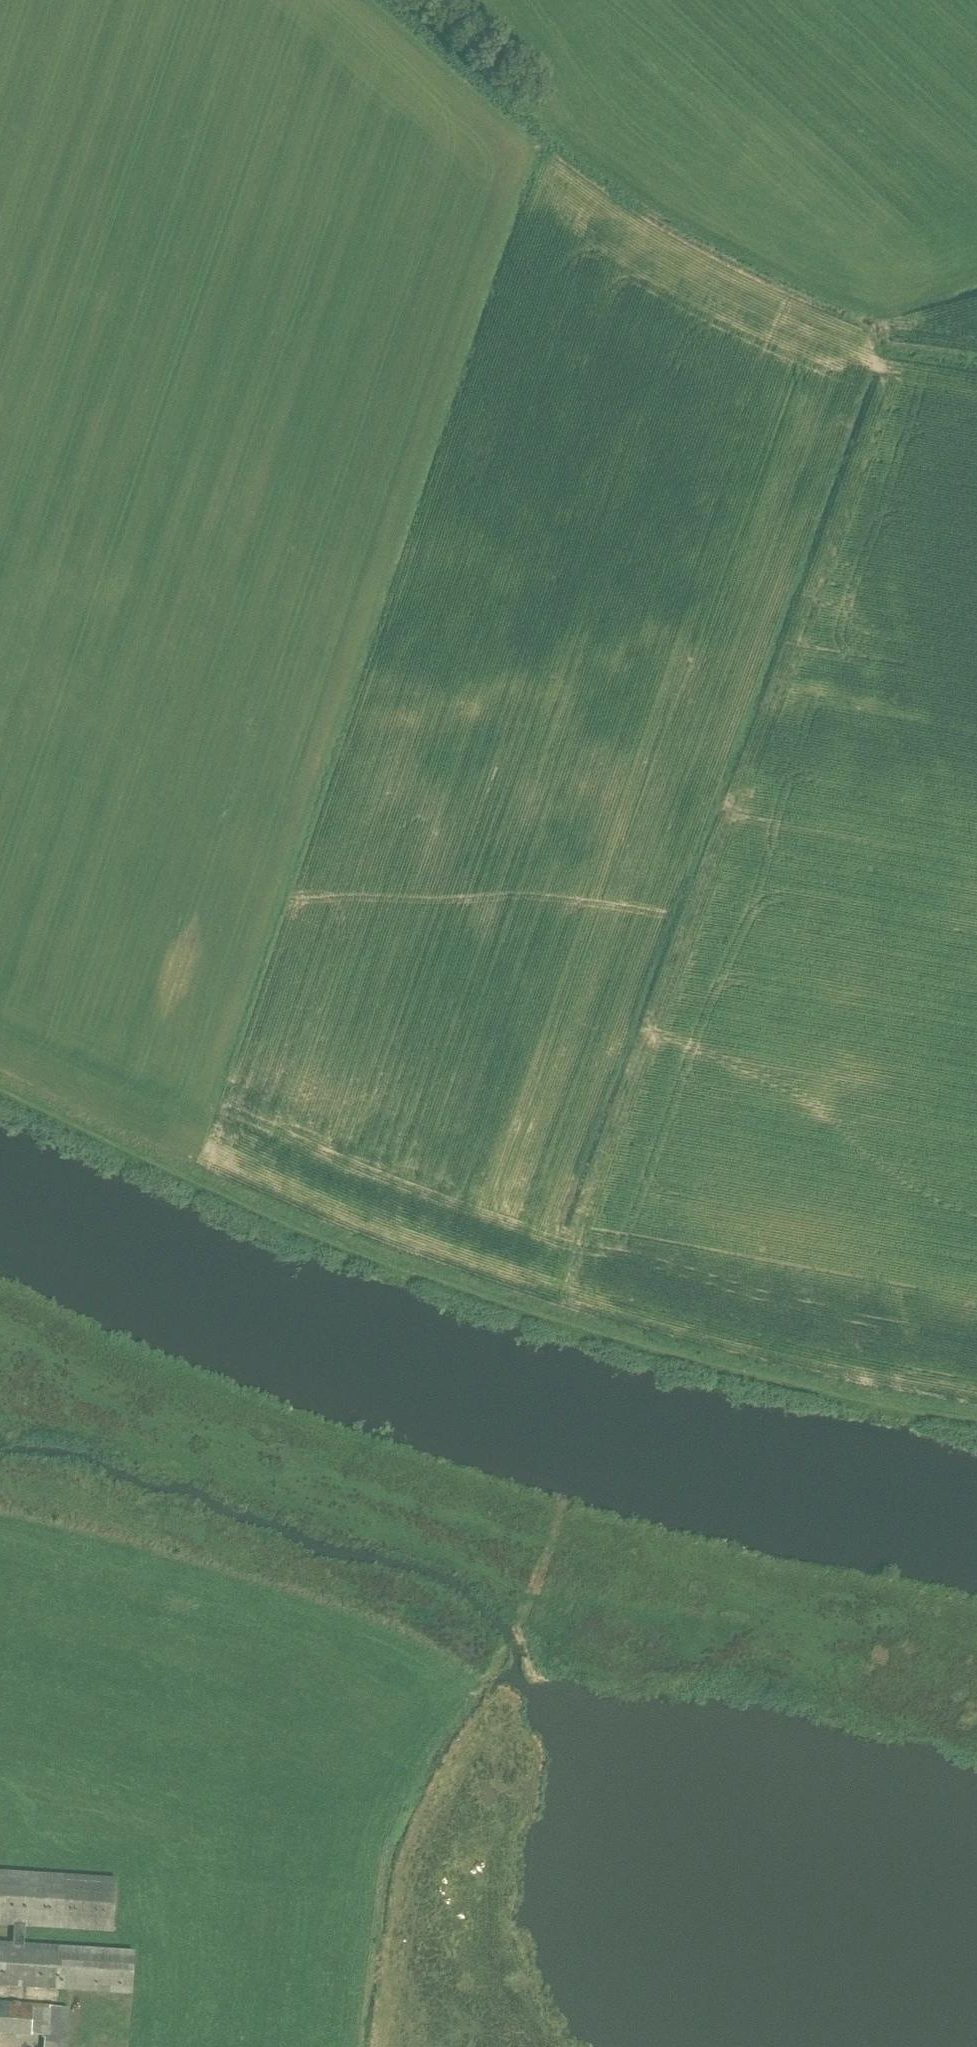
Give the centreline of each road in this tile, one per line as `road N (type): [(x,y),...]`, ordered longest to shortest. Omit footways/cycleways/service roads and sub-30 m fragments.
road 1 (track): [(0,1093),(170,1176),(430,1274),(704,1362),(976,1420)]

